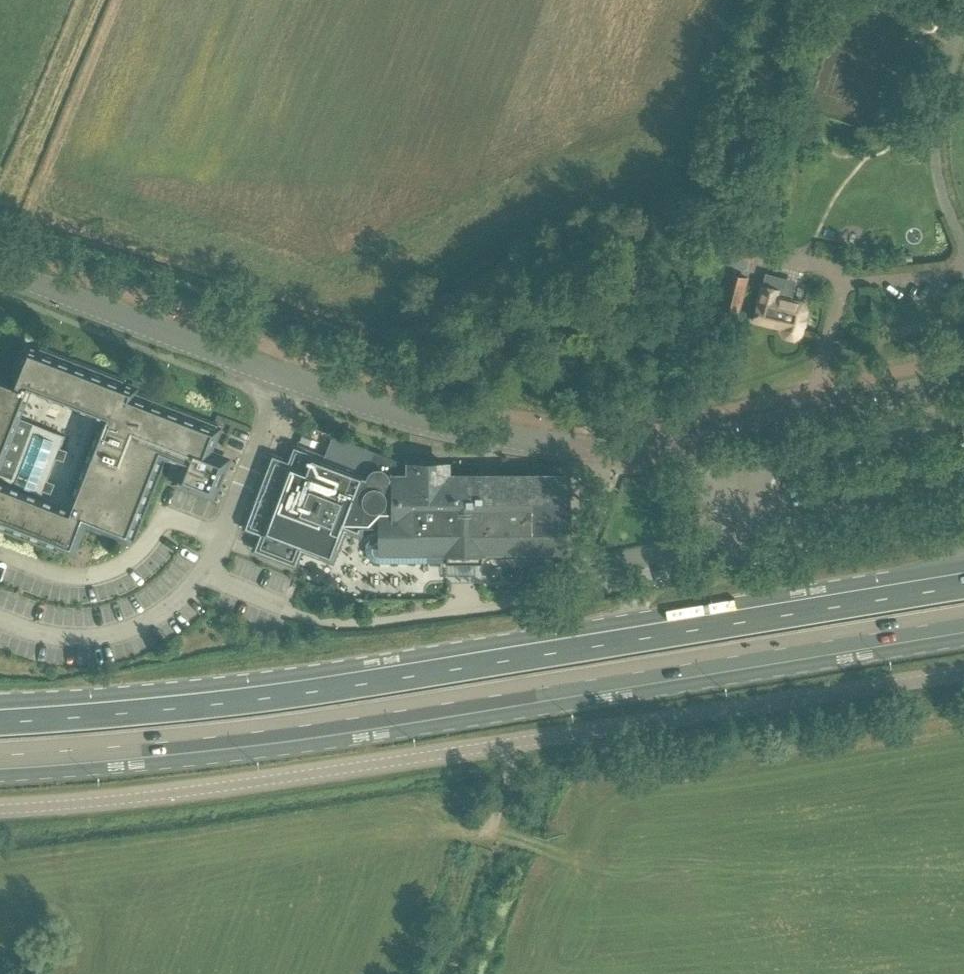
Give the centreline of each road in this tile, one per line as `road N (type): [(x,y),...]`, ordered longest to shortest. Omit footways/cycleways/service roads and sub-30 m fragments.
road 1 (unclassified): [(0,269),(394,416),(588,452),(691,444),(963,382)]
road 2 (primary): [(963,585),(316,692),(0,721)]
road 3 (primary): [(0,755),(354,719),(963,620)]
road 4 (unclassified): [(0,809),(517,747)]
road 5 (unclassified): [(963,675),(517,747)]
road 6 (track): [(437,973),(517,747)]

